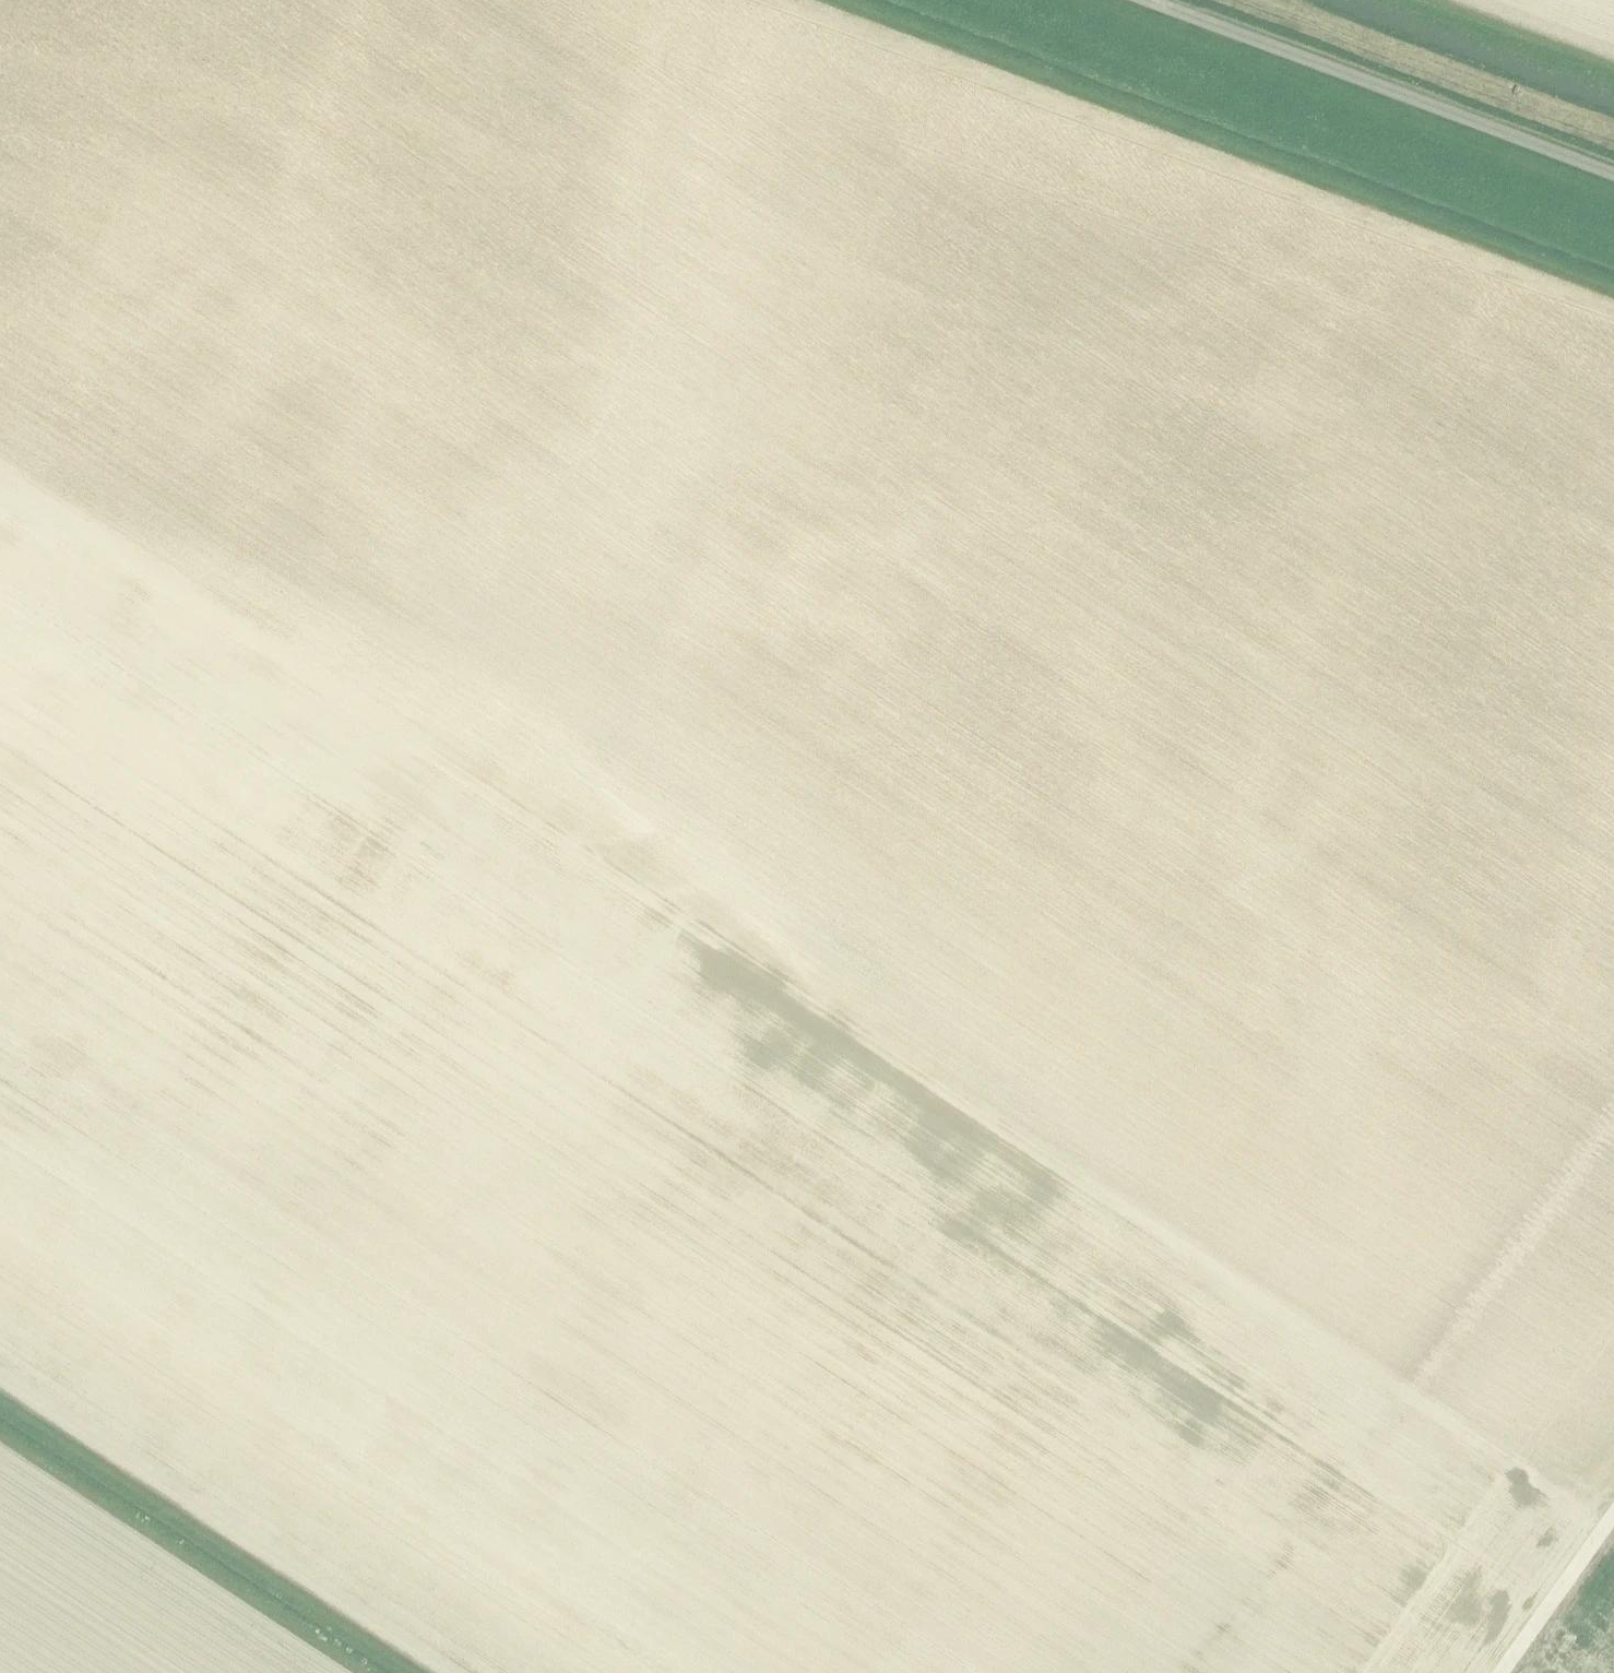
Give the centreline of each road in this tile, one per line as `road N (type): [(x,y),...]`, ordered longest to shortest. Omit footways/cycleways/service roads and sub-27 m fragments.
road 1 (unclassified): [(1613,176),(1146,0)]
road 2 (track): [(1613,1510),(1499,1672)]

